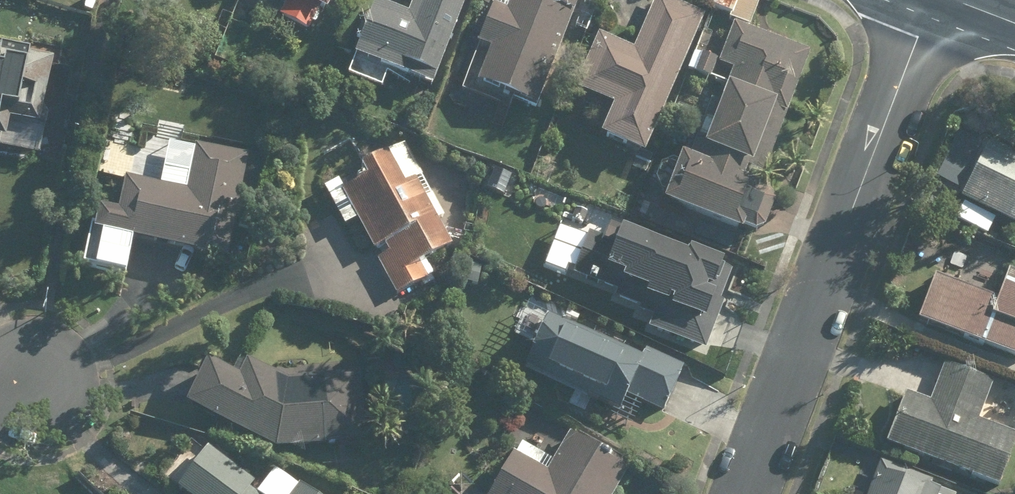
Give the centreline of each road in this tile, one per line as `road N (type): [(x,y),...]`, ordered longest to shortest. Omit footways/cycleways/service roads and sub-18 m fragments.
road 1 (residential): [(937,0),(752,493)]

